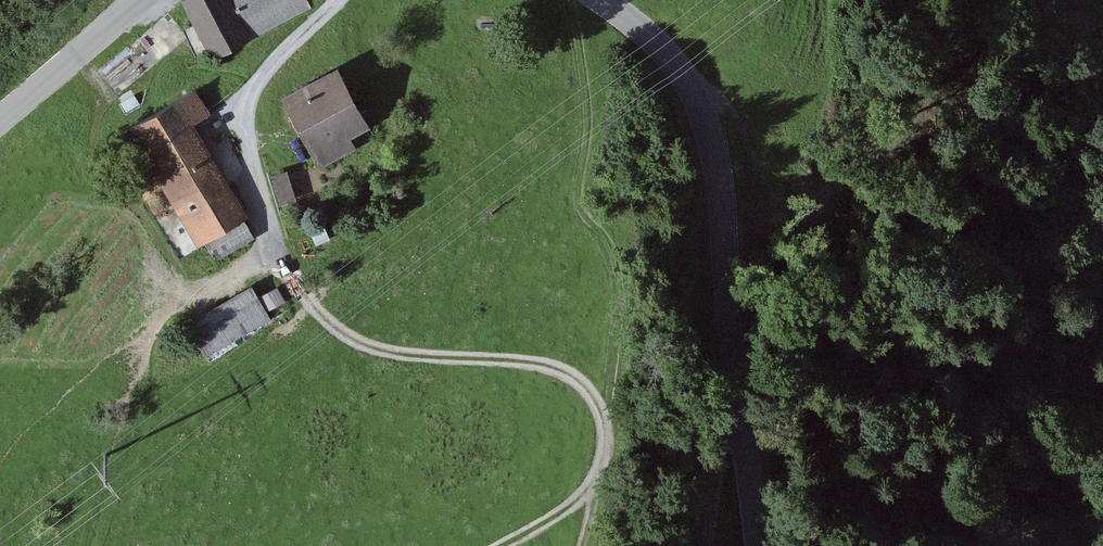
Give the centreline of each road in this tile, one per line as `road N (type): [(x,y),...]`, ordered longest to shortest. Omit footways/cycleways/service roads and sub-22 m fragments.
road 1 (track): [(606,413),(553,365),(406,352),(340,332),(272,252),(247,105),(338,0)]
road 2 (tertiary): [(598,0),(663,48),(693,83),(718,165),(757,545)]
road 3 (track): [(978,0),(969,38),(884,117),(838,141),(756,139),(693,83)]
road 4 (tertiary): [(0,120),(146,0)]
road 5 (track): [(501,545),(595,481),(606,413)]

